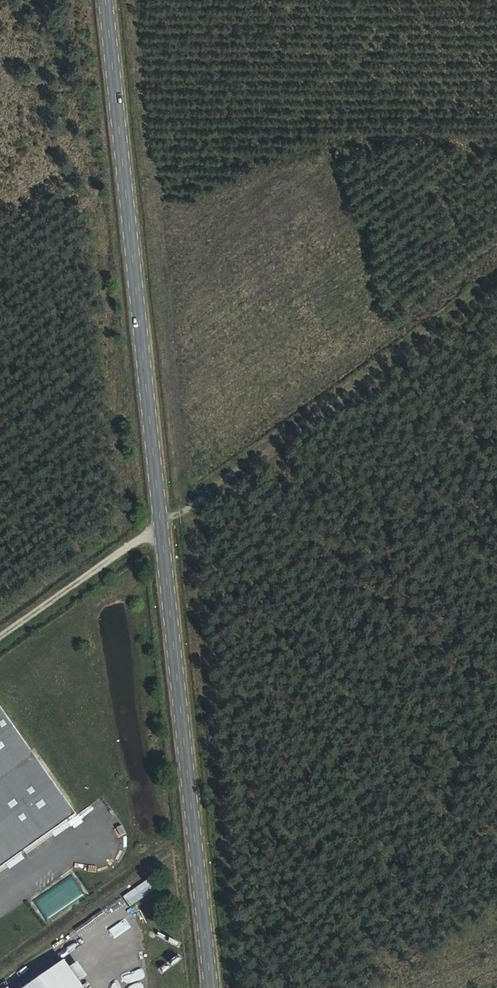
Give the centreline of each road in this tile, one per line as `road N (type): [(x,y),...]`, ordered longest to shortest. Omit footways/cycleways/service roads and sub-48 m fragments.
road 1 (secondary): [(106,0),(212,987)]
road 2 (track): [(163,526),(496,289)]

